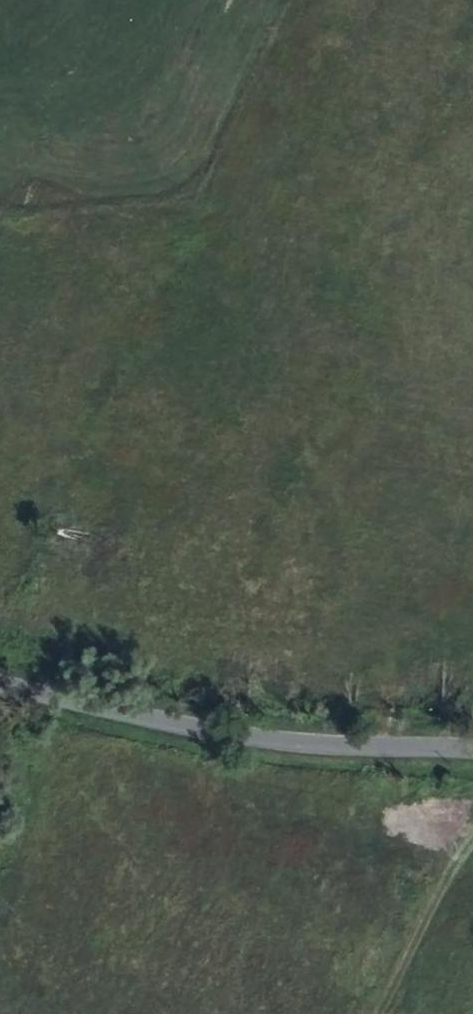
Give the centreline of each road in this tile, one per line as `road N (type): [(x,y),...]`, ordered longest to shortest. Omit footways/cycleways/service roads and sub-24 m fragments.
road 1 (unclassified): [(472,758),(131,724),(0,691)]

